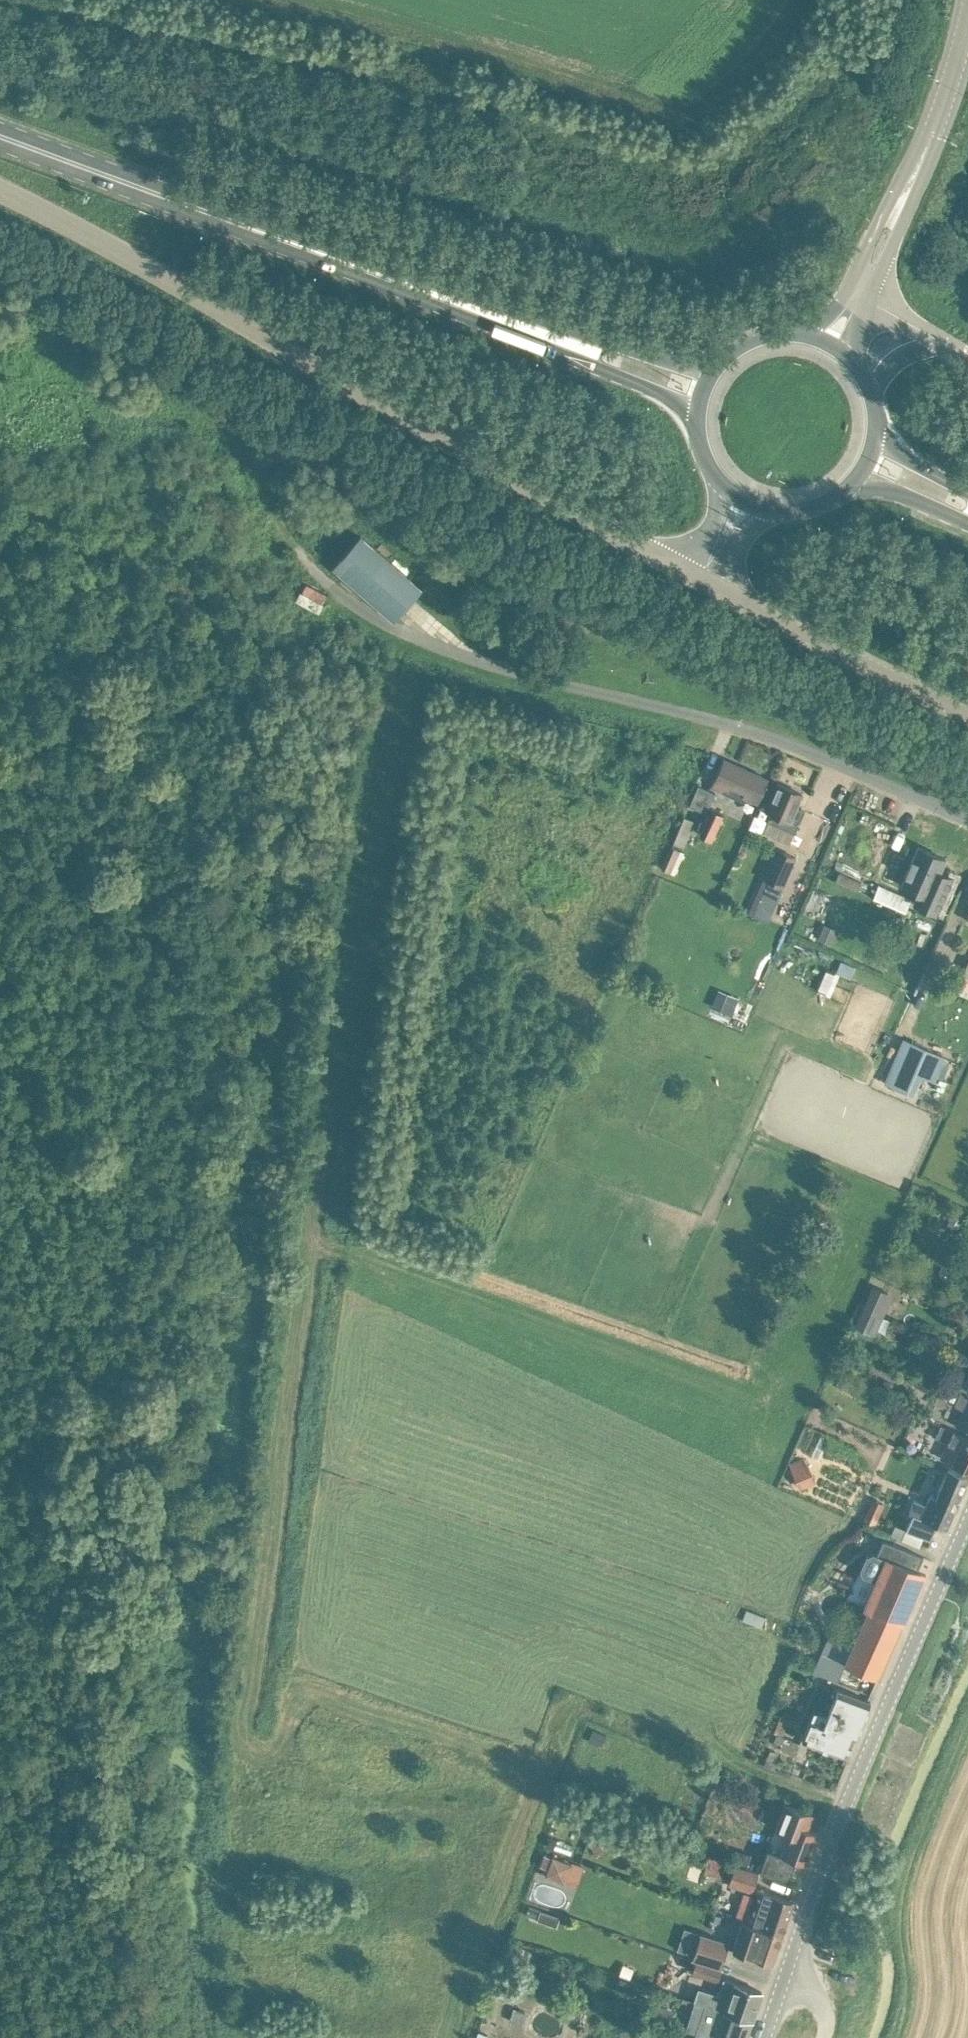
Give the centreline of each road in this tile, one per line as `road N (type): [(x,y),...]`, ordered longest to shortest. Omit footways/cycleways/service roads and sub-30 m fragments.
road 1 (track): [(746,729),(495,667),(365,610),(312,567),(232,431),(178,379),(0,297)]
road 2 (unclassified): [(696,575),(0,184)]
road 3 (primary): [(581,343),(0,139)]
road 4 (unclassified): [(792,1962),(863,1764),(967,1514)]
road 5 (unclassified): [(967,713),(696,575)]
road 6 (unclassified): [(967,819),(746,729)]
road 7 (tertiary): [(897,210),(931,133),(967,1)]
road 8 (primary): [(718,366),(616,343),(581,343)]
road 9 (primary): [(581,343),(606,371),(698,413)]

